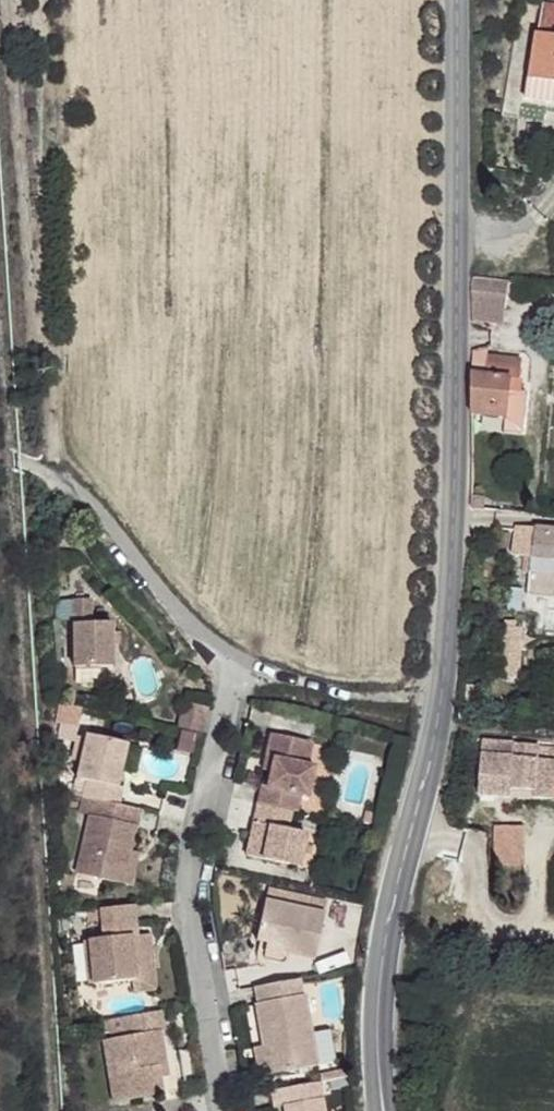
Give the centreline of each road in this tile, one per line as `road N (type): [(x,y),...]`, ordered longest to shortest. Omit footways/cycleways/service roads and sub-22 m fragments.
road 1 (tertiary): [(442,0),(441,697),(385,949),(382,1110)]
road 2 (unclassified): [(234,663),(192,858),(191,926),(227,1110)]
road 3 (unclassified): [(234,663),(167,596),(115,520),(0,458)]

